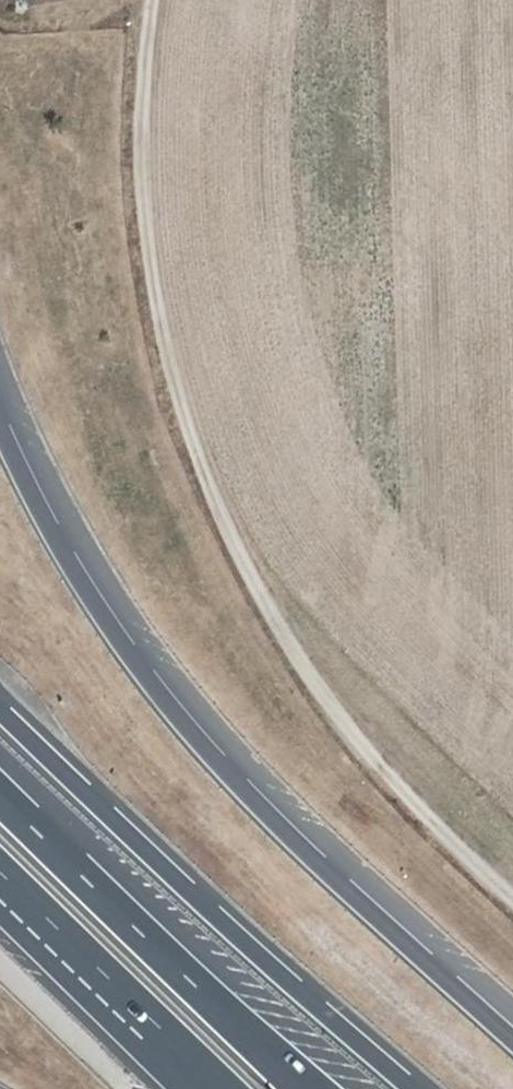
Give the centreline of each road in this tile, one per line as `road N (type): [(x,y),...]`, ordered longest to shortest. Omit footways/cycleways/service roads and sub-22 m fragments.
road 1 (track): [(155,0),(144,106),(162,292),(208,486),(292,659),(362,754),(397,775)]
road 2 (motorway): [(512,1037),(302,848),(191,730),(120,642),(62,550),(0,423)]
road 3 (motorway): [(414,1088),(0,710)]
road 4 (motorway): [(309,1088),(0,792)]
road 5 (track): [(512,630),(423,724),(397,775),(420,808),(512,895)]
road 6 (motorway): [(0,882),(212,1088)]

